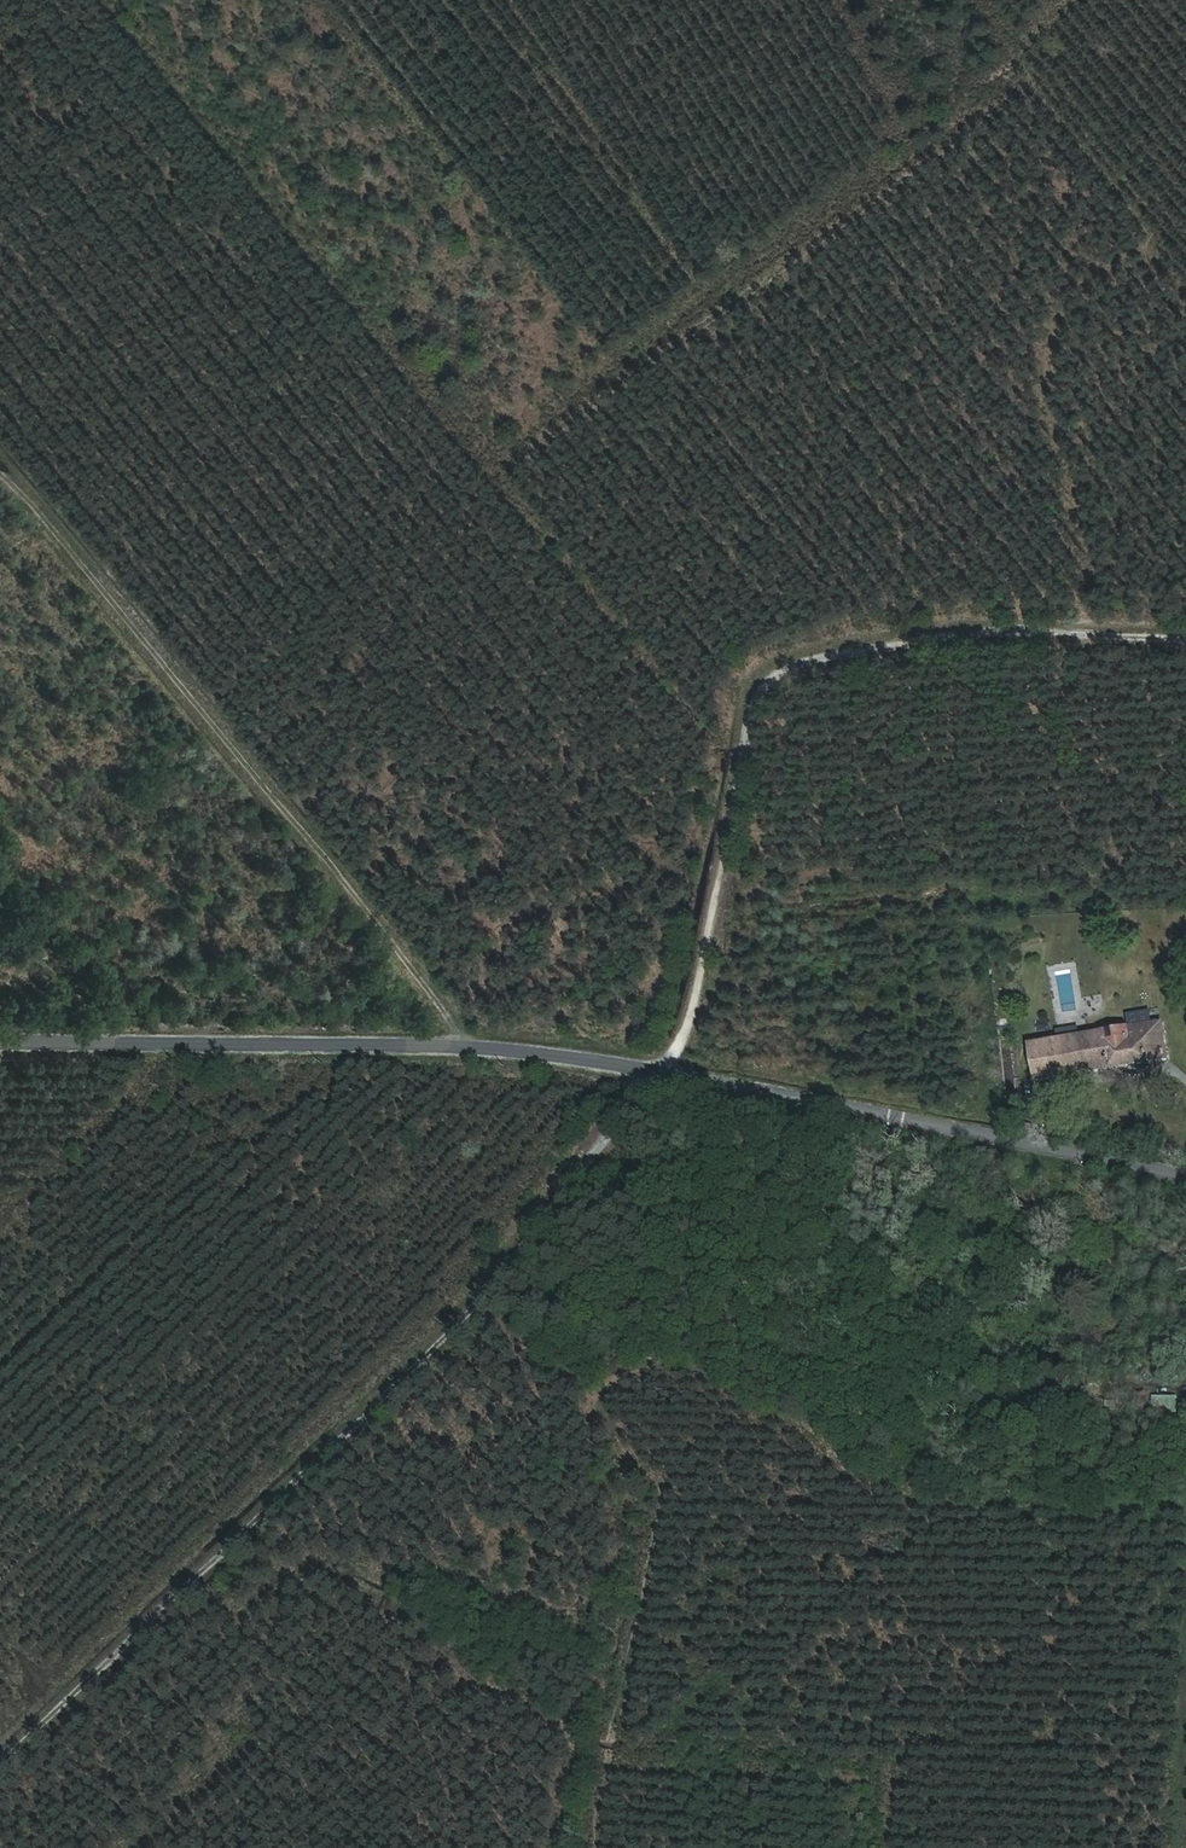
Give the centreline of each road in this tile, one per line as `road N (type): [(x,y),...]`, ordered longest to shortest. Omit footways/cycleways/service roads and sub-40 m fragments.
road 1 (unclassified): [(1185,1175),(486,1050),(0,1041)]
road 2 (track): [(1185,1710),(1180,1847)]

